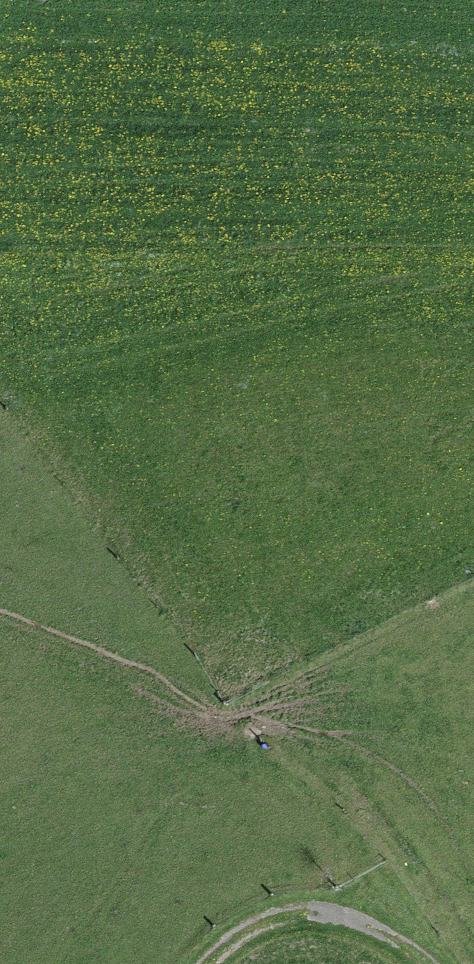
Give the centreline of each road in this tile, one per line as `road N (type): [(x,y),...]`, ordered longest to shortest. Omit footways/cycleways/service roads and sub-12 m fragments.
road 1 (track): [(0,370),(118,564),(333,754),(433,963)]
road 2 (track): [(473,252),(132,258),(0,241)]
road 3 (track): [(211,963),(277,916),(327,912),(431,963)]

